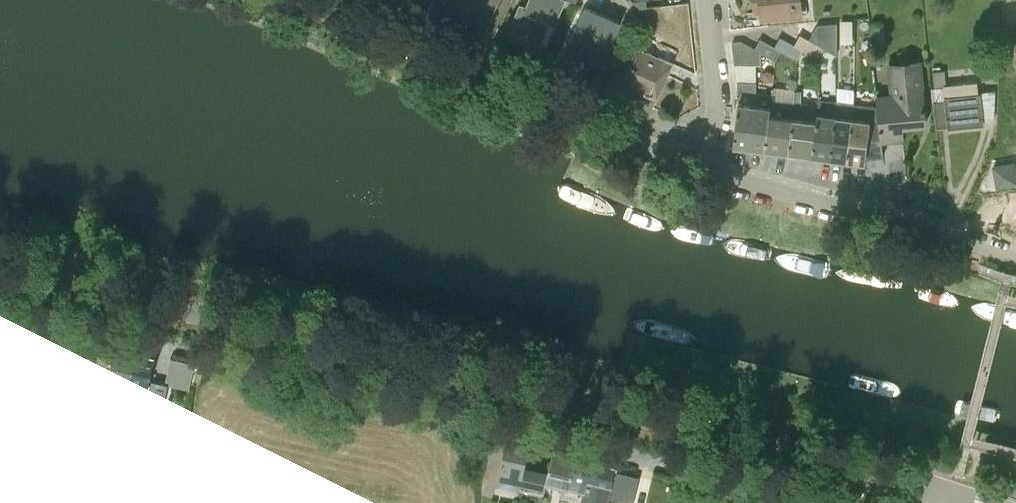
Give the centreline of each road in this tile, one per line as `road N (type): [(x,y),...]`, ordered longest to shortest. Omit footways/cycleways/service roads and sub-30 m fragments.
road 1 (unclassified): [(940,491),(216,319),(0,277)]
road 2 (unclassified): [(701,164),(305,0)]
road 3 (unclassified): [(701,164),(1015,260)]
road 4 (residential): [(708,0),(718,117),(701,164)]

